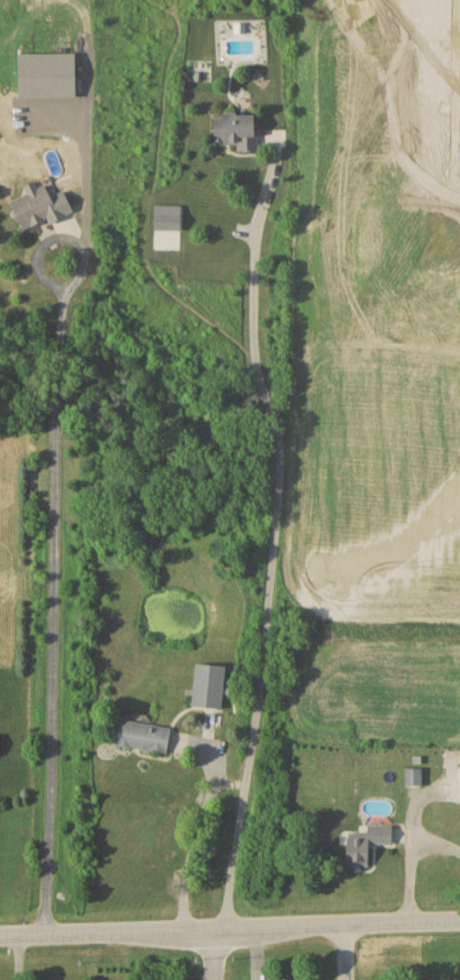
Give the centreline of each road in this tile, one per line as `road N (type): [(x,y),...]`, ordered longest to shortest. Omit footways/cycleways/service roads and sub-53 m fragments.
road 1 (tertiary): [(0,934),(459,921)]

